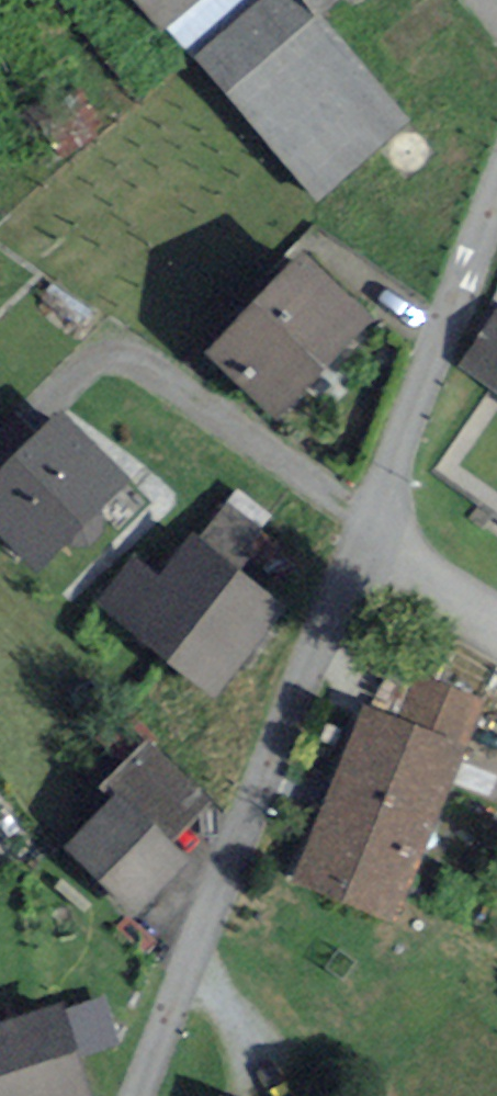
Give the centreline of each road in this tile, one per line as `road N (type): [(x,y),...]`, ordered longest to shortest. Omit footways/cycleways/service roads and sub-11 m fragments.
road 1 (residential): [(139,1095),(370,523)]
road 2 (residential): [(370,523),(496,187)]
road 3 (unclassified): [(370,523),(496,605)]

